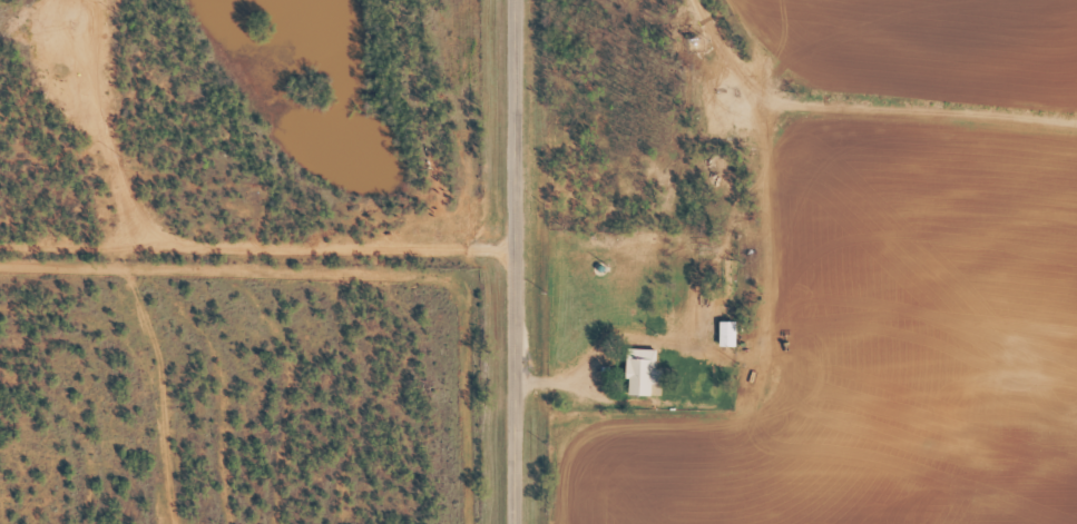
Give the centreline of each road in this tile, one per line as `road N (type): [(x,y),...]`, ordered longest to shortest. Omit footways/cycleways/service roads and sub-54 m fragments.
road 1 (tertiary): [(514,0),(513,523)]
road 2 (residential): [(513,266),(0,250)]
road 3 (residential): [(1076,122),(743,110),(709,48),(703,0)]
road 4 (residential): [(513,378),(703,330),(748,275),(743,110)]

